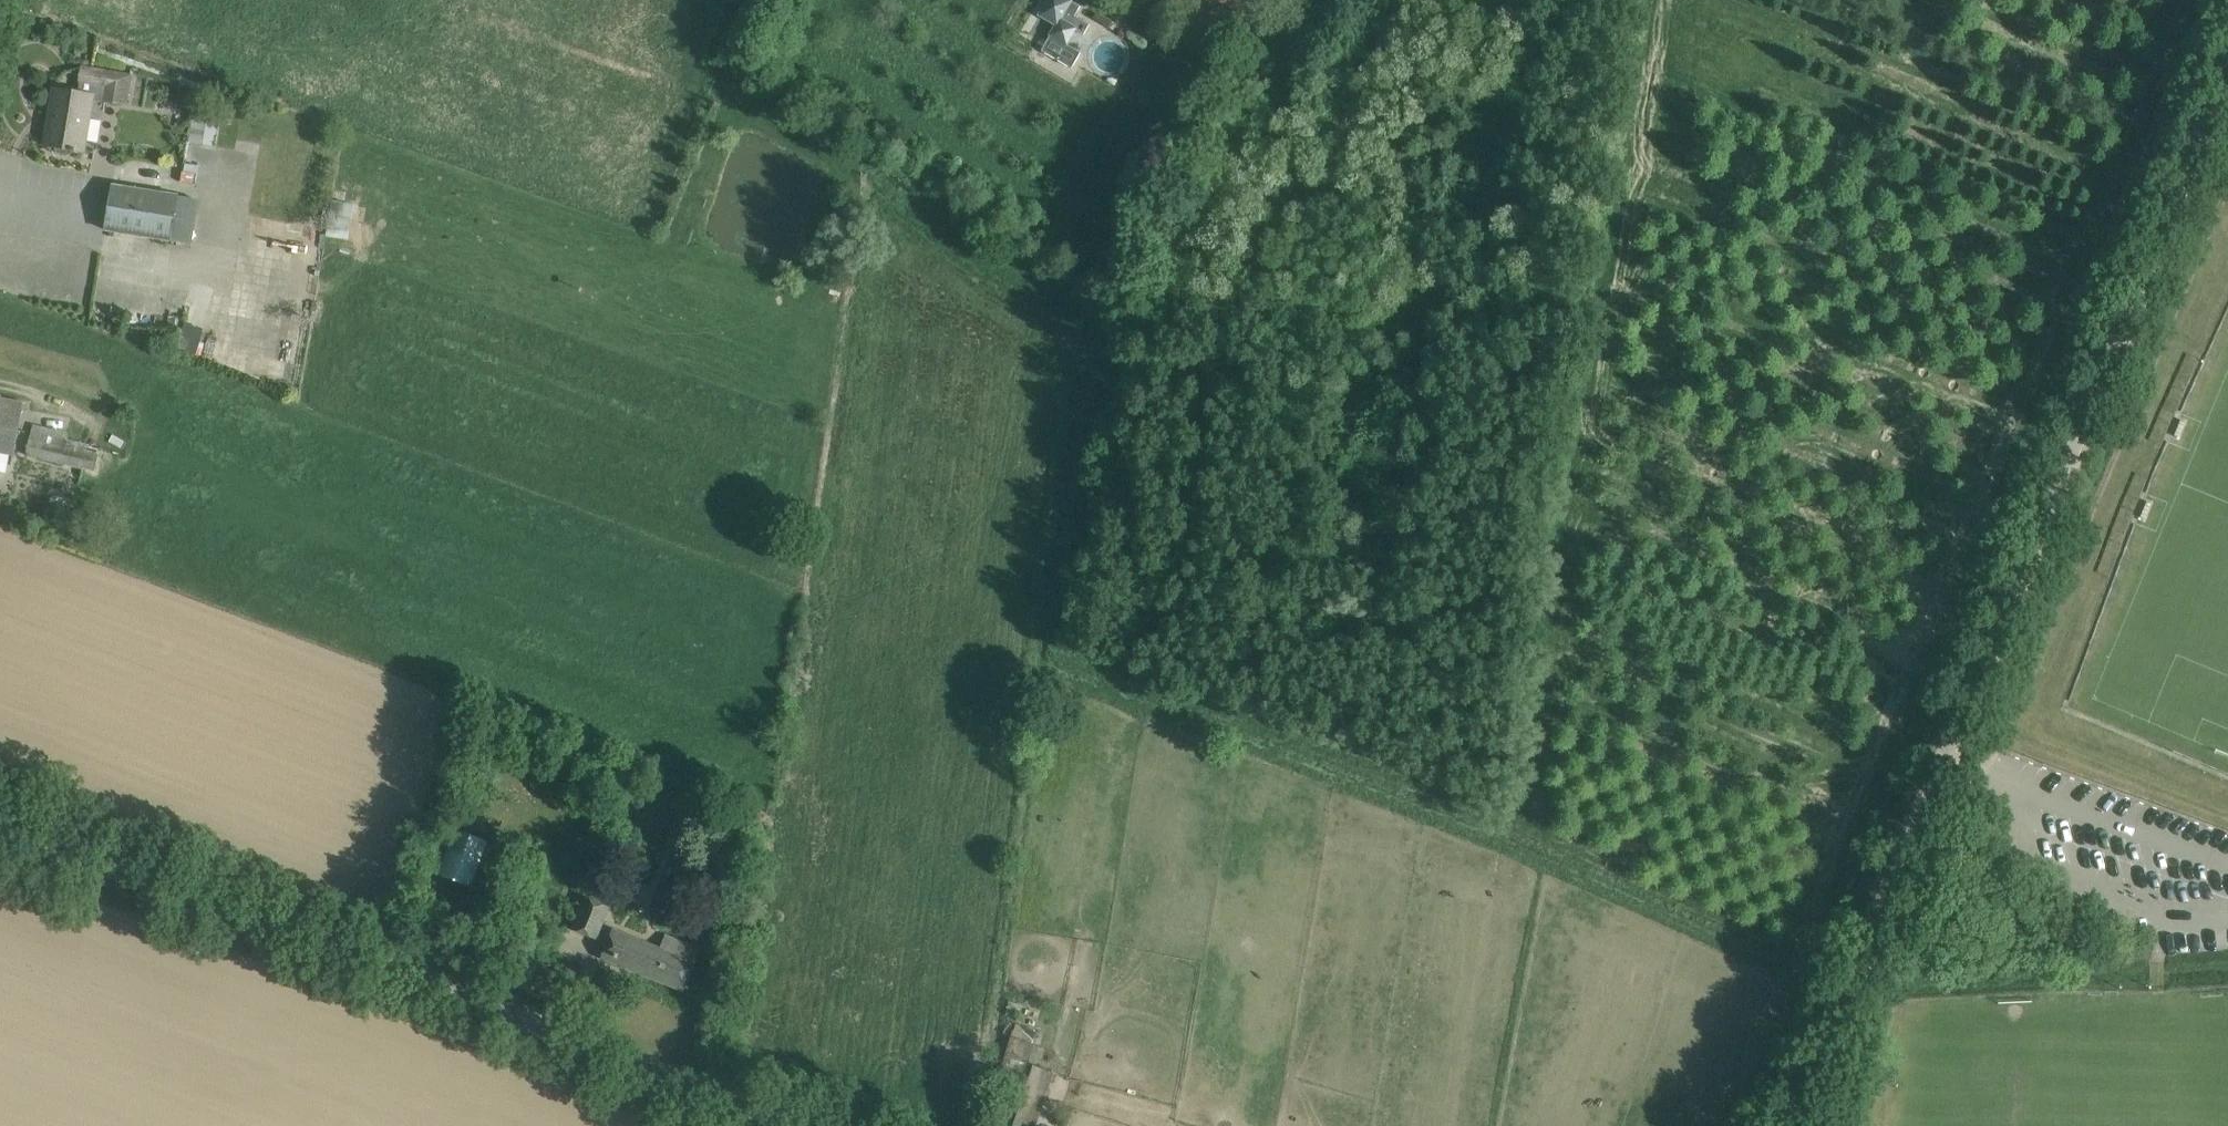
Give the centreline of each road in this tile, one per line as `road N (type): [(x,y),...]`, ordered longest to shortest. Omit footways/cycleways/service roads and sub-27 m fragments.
road 1 (unclassified): [(1800,1125),(2227,85)]
road 2 (unclassified): [(792,1125),(0,817)]

